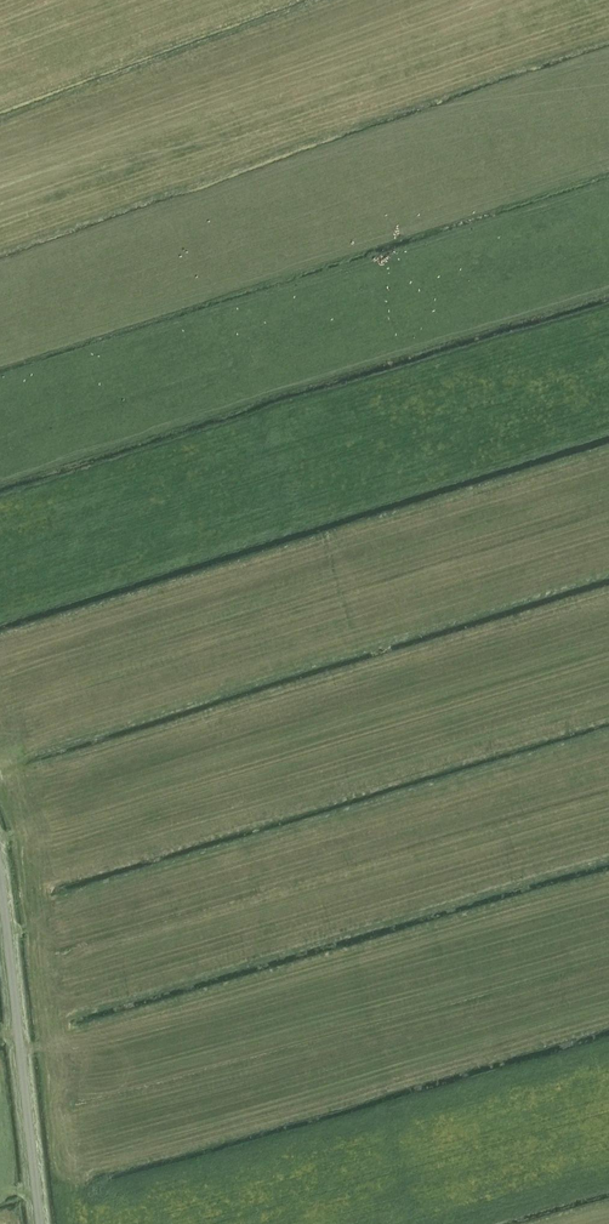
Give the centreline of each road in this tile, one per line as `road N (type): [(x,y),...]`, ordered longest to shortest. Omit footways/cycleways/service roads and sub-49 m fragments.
road 1 (unclassified): [(38,1223),(0,908)]

